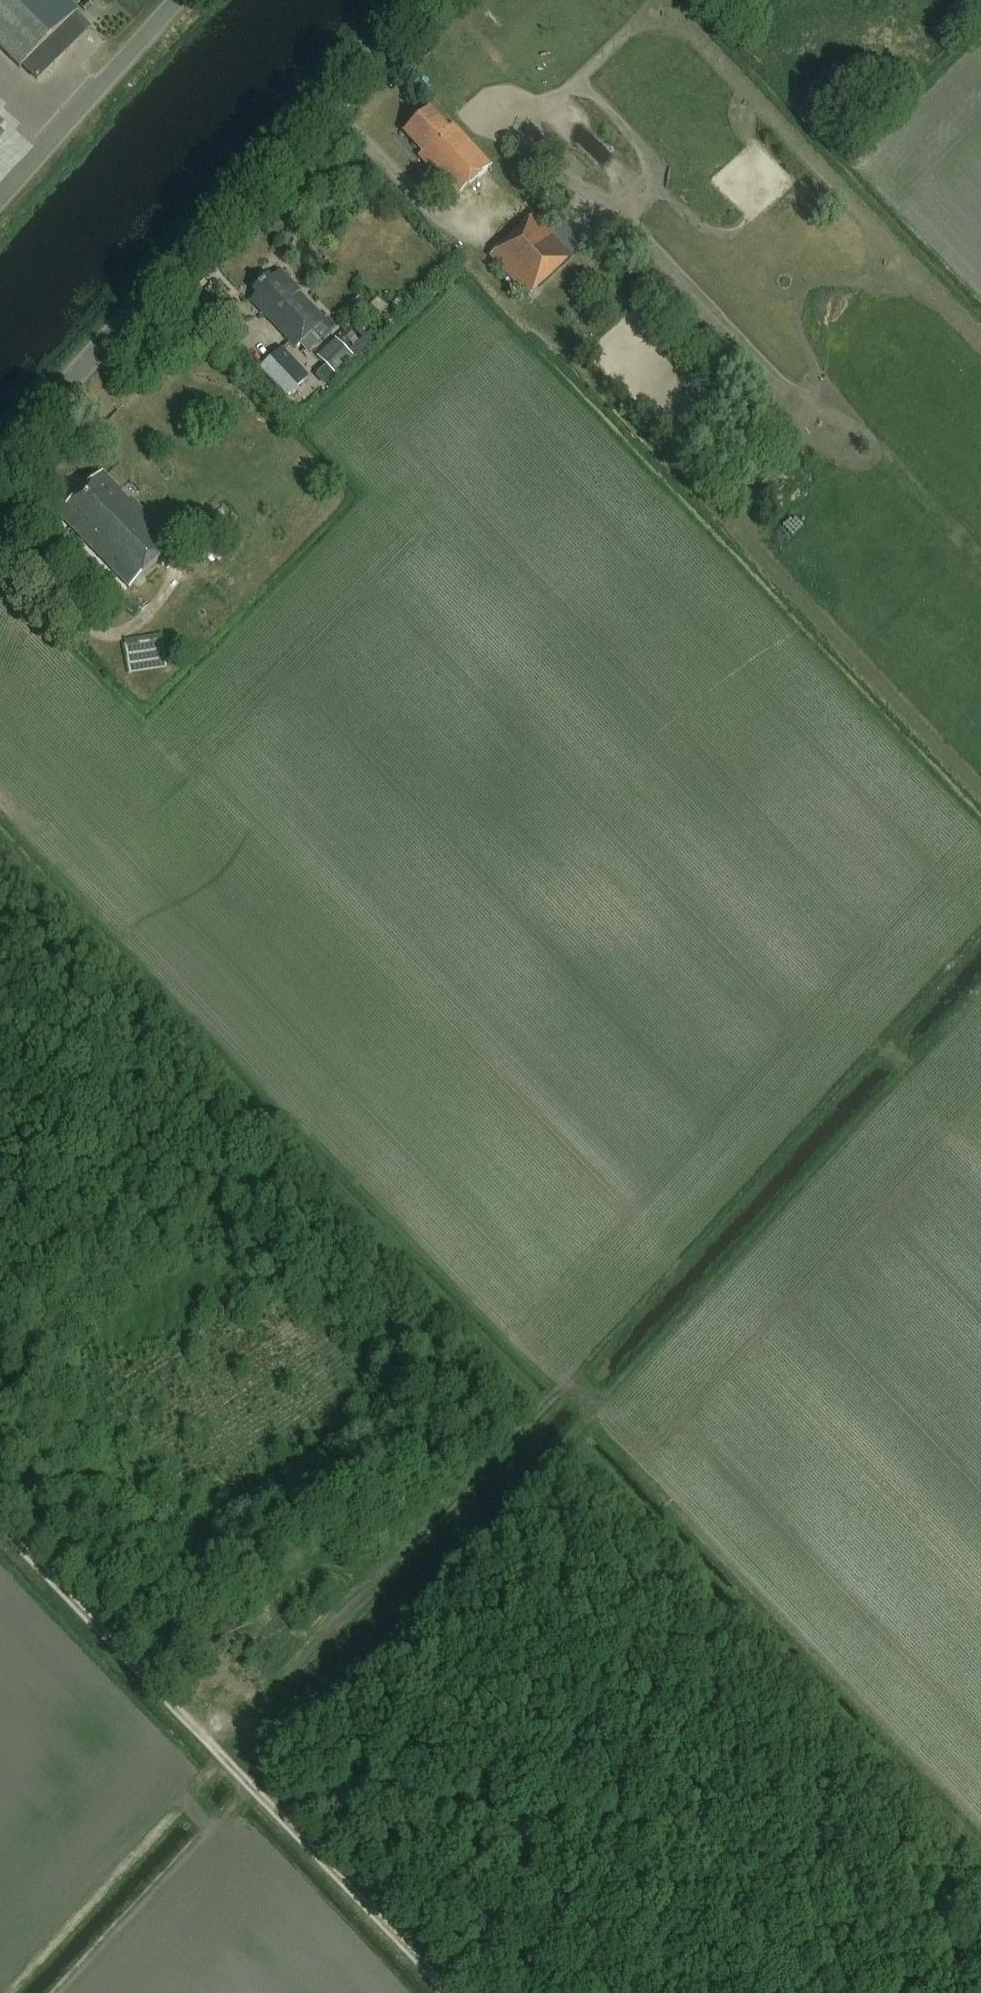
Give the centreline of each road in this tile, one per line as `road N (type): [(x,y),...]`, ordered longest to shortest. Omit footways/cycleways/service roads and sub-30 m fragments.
road 1 (unclassified): [(443,1992),(0,1537)]
road 2 (tertiary): [(0,462),(412,0)]
road 3 (unclassified): [(0,204),(180,0)]

